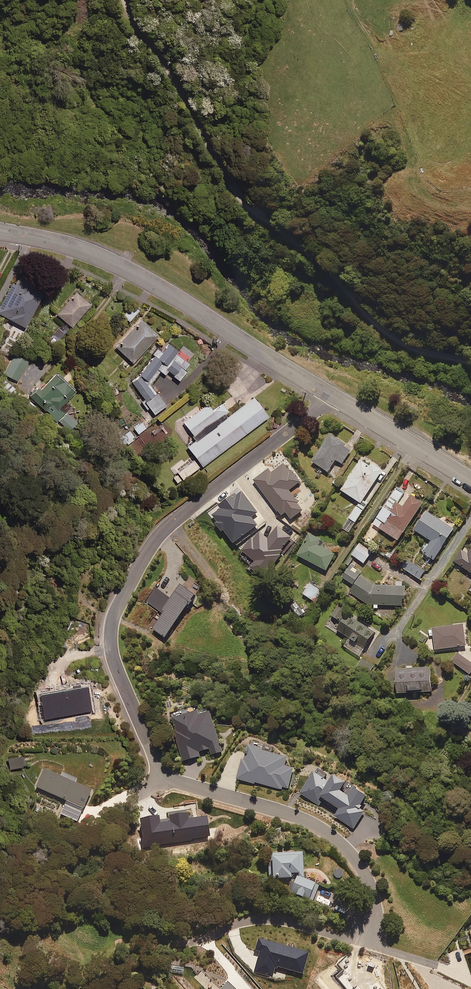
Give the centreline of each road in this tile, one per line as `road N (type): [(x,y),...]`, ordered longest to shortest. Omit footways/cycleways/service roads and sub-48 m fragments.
road 1 (residential): [(330,395),(159,534),(121,595),(111,646),(163,769),(331,834),(357,859),(376,907)]
road 2 (unclassified): [(0,227),(92,252),(330,395)]
road 3 (unclassified): [(330,395),(470,480)]

